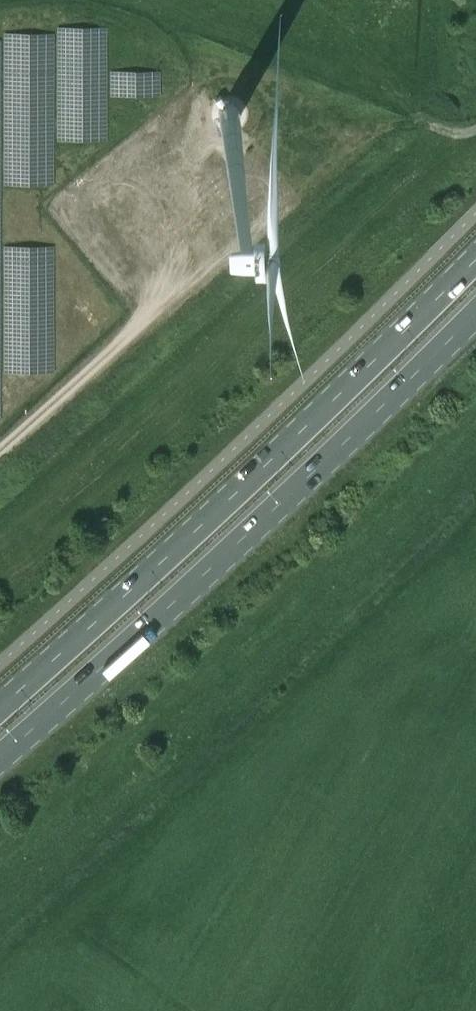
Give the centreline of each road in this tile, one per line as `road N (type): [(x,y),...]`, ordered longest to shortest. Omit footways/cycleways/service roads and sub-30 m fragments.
road 1 (trunk): [(0,756),(190,585),(475,304)]
road 2 (trunk): [(475,256),(113,607),(0,703)]

